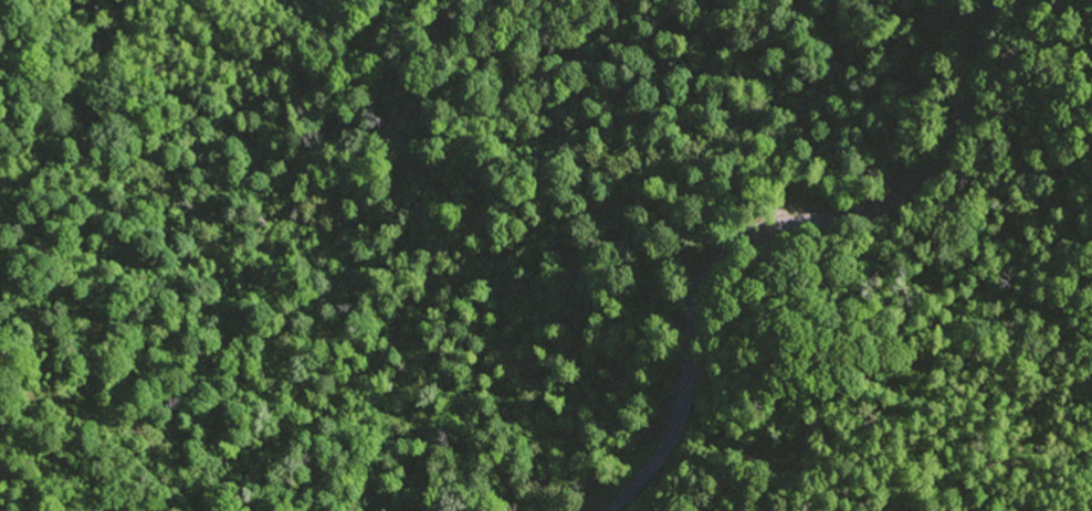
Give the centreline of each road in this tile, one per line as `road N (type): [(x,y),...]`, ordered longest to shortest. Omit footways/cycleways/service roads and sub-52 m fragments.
road 1 (secondary): [(609,510),(668,436),(699,296),(737,244),(774,226),(836,217),(894,195),(938,152),(973,0)]

